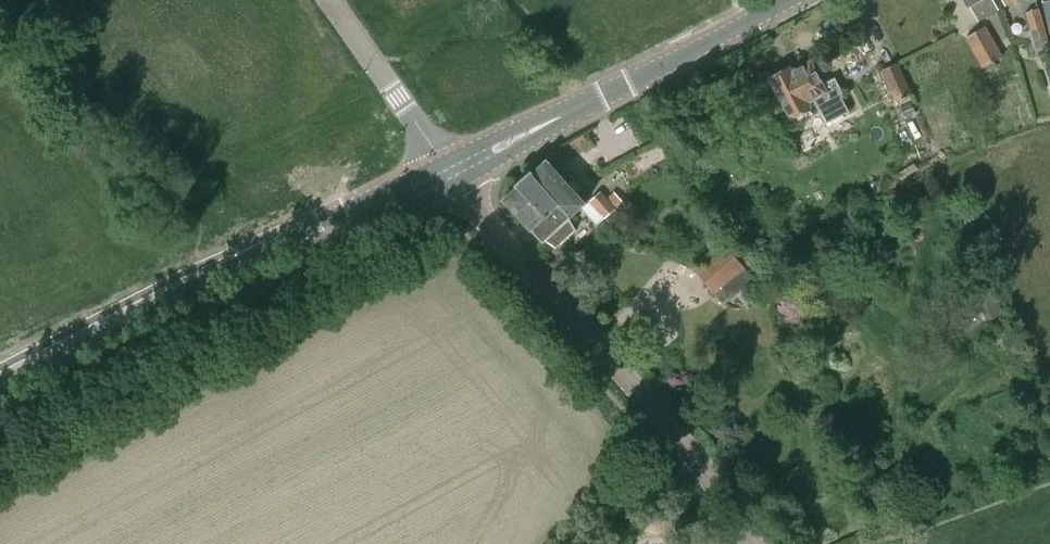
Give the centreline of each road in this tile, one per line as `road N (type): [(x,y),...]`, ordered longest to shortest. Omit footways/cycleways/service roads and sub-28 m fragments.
road 1 (tertiary): [(0,404),(450,174)]
road 2 (tertiary): [(752,543),(697,459),(450,174)]
road 3 (tertiary): [(450,174),(748,22)]
road 4 (tertiary): [(450,174),(330,0)]

